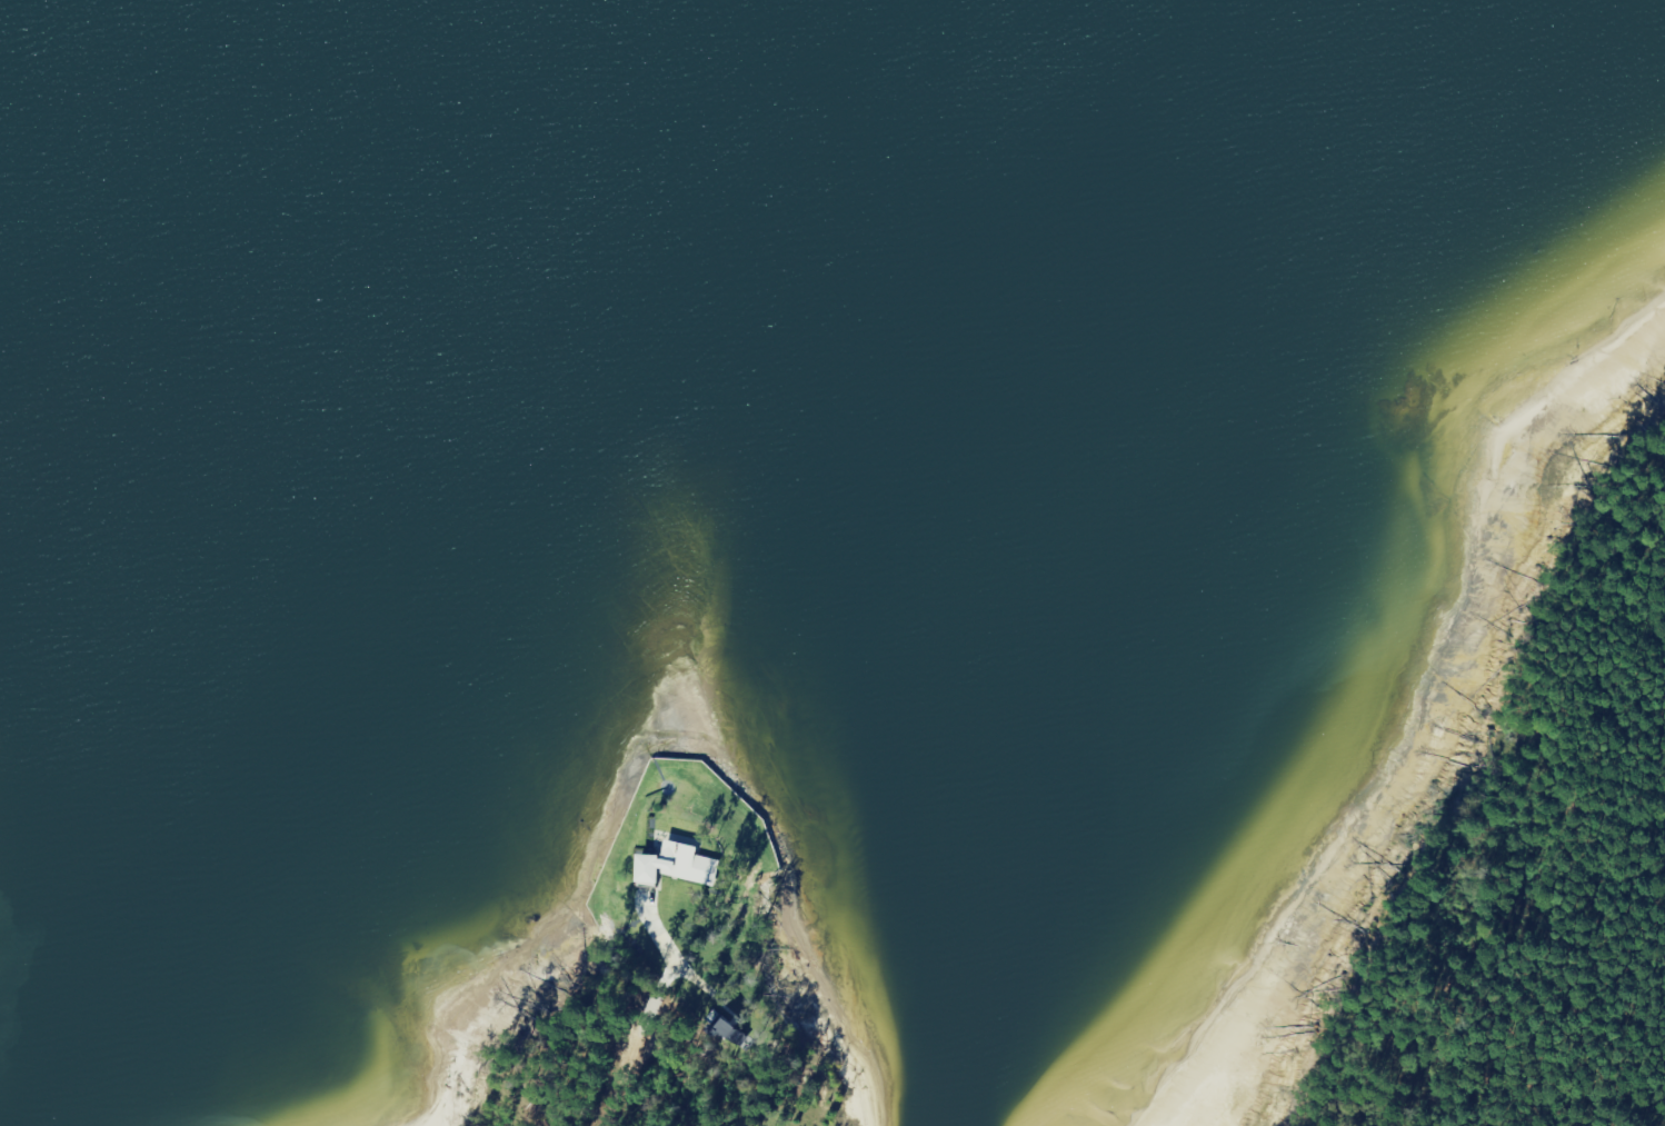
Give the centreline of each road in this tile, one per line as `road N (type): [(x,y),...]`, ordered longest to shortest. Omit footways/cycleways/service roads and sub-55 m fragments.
road 1 (residential): [(604,1125),(658,998)]

